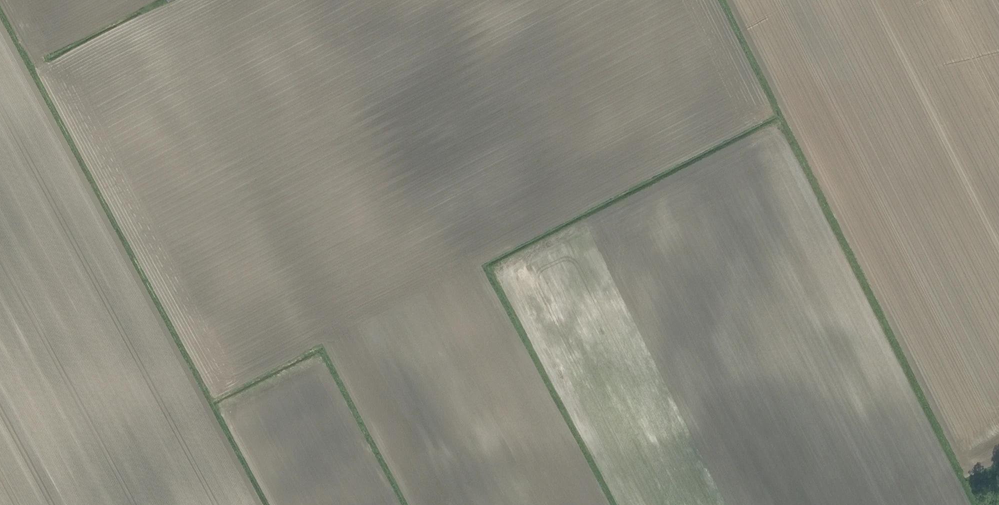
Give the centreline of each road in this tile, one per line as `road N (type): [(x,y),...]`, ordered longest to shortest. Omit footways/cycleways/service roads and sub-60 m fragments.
road 1 (track): [(277,504),(41,72)]

